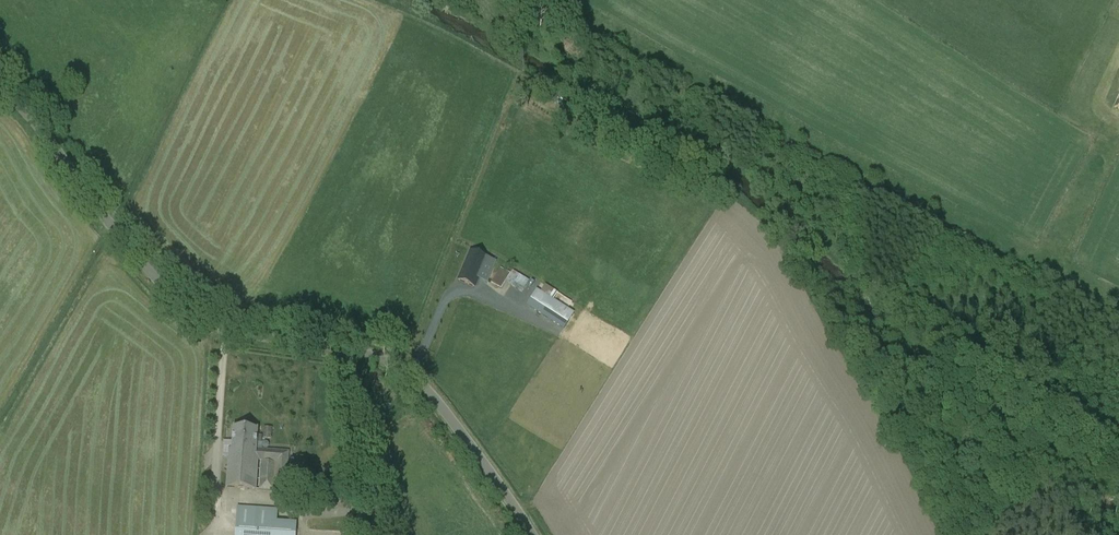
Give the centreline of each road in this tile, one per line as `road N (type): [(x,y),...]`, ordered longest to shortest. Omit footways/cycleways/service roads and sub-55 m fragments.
road 1 (tertiary): [(531,534),(461,432),(405,366),(236,329),(177,299),(0,87)]

